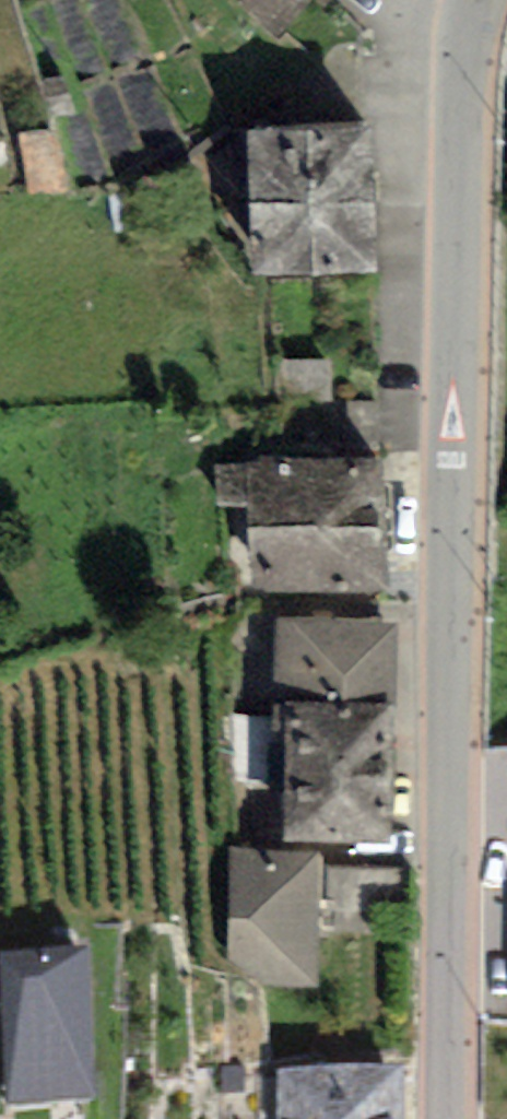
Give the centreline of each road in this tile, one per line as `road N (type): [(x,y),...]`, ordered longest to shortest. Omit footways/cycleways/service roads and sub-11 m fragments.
road 1 (tertiary): [(459,1118),(465,109),(479,0)]

